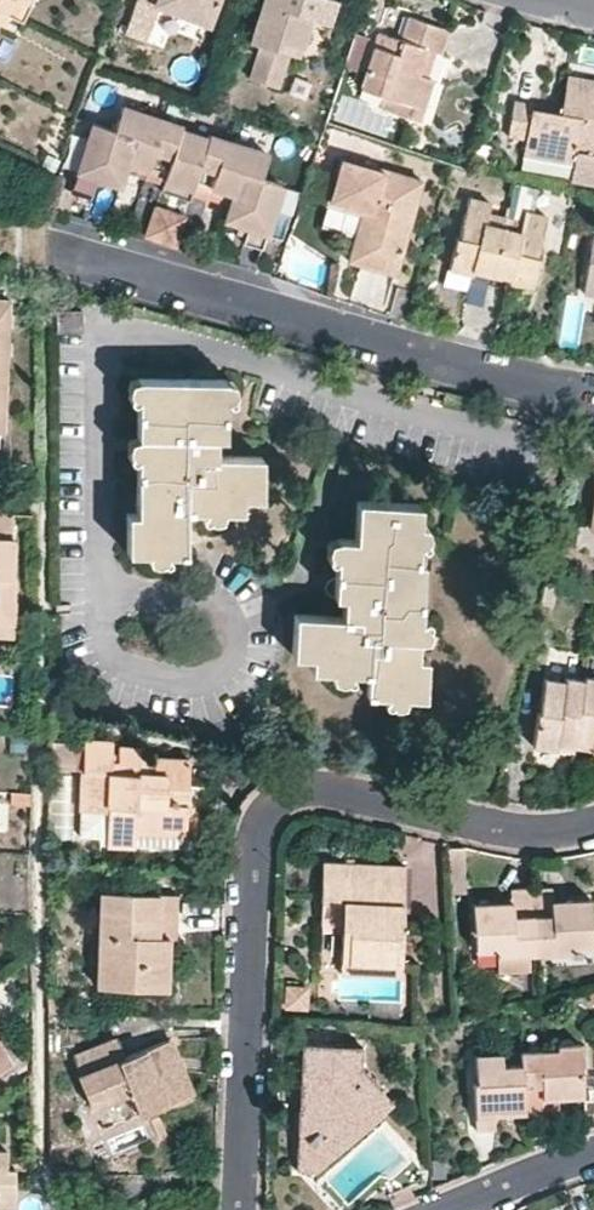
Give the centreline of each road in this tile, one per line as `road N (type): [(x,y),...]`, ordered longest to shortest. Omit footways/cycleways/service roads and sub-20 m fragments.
road 1 (residential): [(593,825),(539,833),(334,786),(276,800),(257,832),(240,1209)]
road 2 (residential): [(66,243),(438,360),(593,397)]
road 3 (residential): [(455,1209),(593,1155)]

